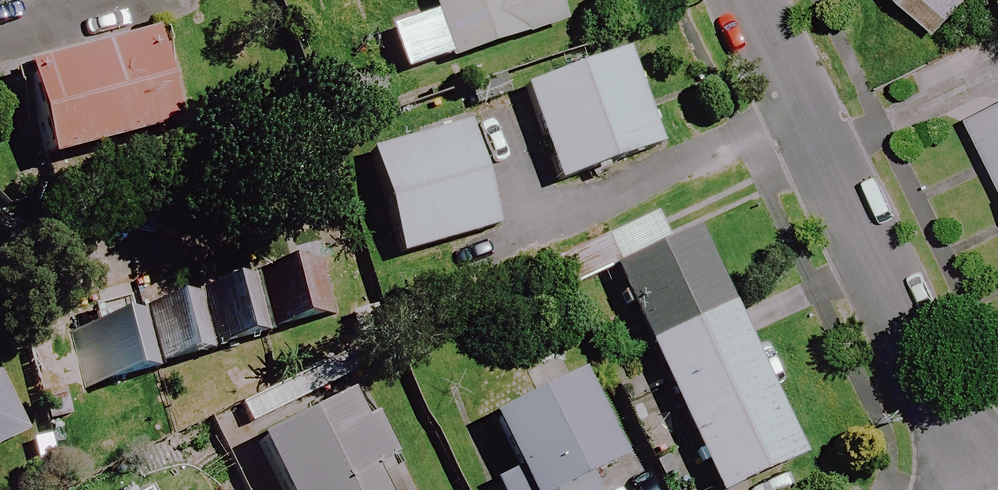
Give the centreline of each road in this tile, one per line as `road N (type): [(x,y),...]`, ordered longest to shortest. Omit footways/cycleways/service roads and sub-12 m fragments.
road 1 (residential): [(756,0),(979,489)]

